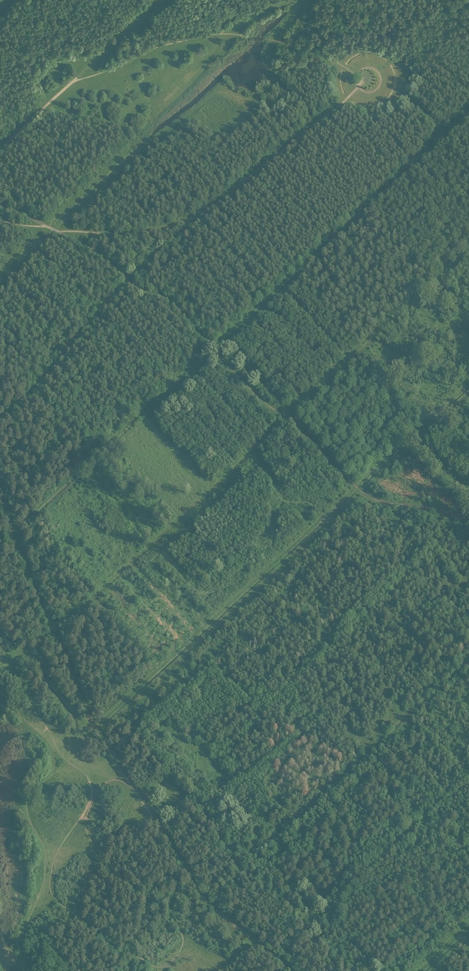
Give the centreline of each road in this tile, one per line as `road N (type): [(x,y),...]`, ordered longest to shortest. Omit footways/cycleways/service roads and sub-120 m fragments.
road 1 (track): [(56,231),(142,294),(166,302),(334,471),(377,503),(468,519)]
road 2 (track): [(0,279),(151,140),(216,93),(252,99),(275,85),(267,48),(304,0)]
road 3 (track): [(468,254),(286,423)]
road 4 (track): [(72,81),(160,0)]

